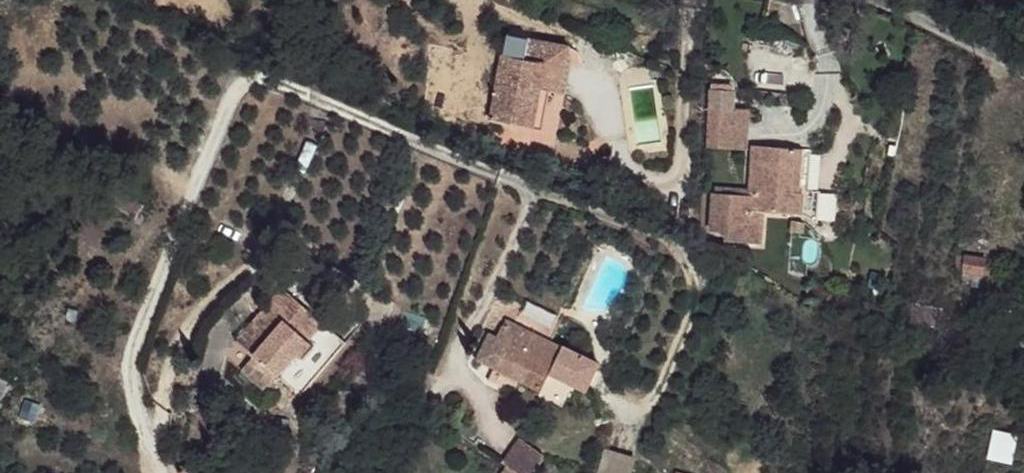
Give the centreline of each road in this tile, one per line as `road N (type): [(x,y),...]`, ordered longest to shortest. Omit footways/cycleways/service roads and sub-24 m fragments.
road 1 (residential): [(863,0),(1023,72)]

